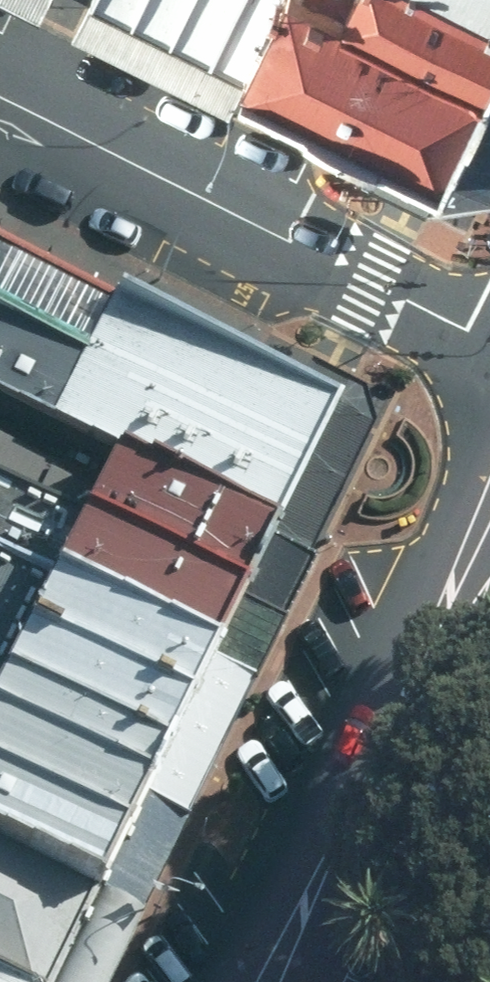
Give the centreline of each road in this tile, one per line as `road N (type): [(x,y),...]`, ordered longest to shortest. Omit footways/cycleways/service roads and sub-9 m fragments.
road 1 (residential): [(489,342),(0,90)]
road 2 (secondary): [(271,981),(489,522)]

